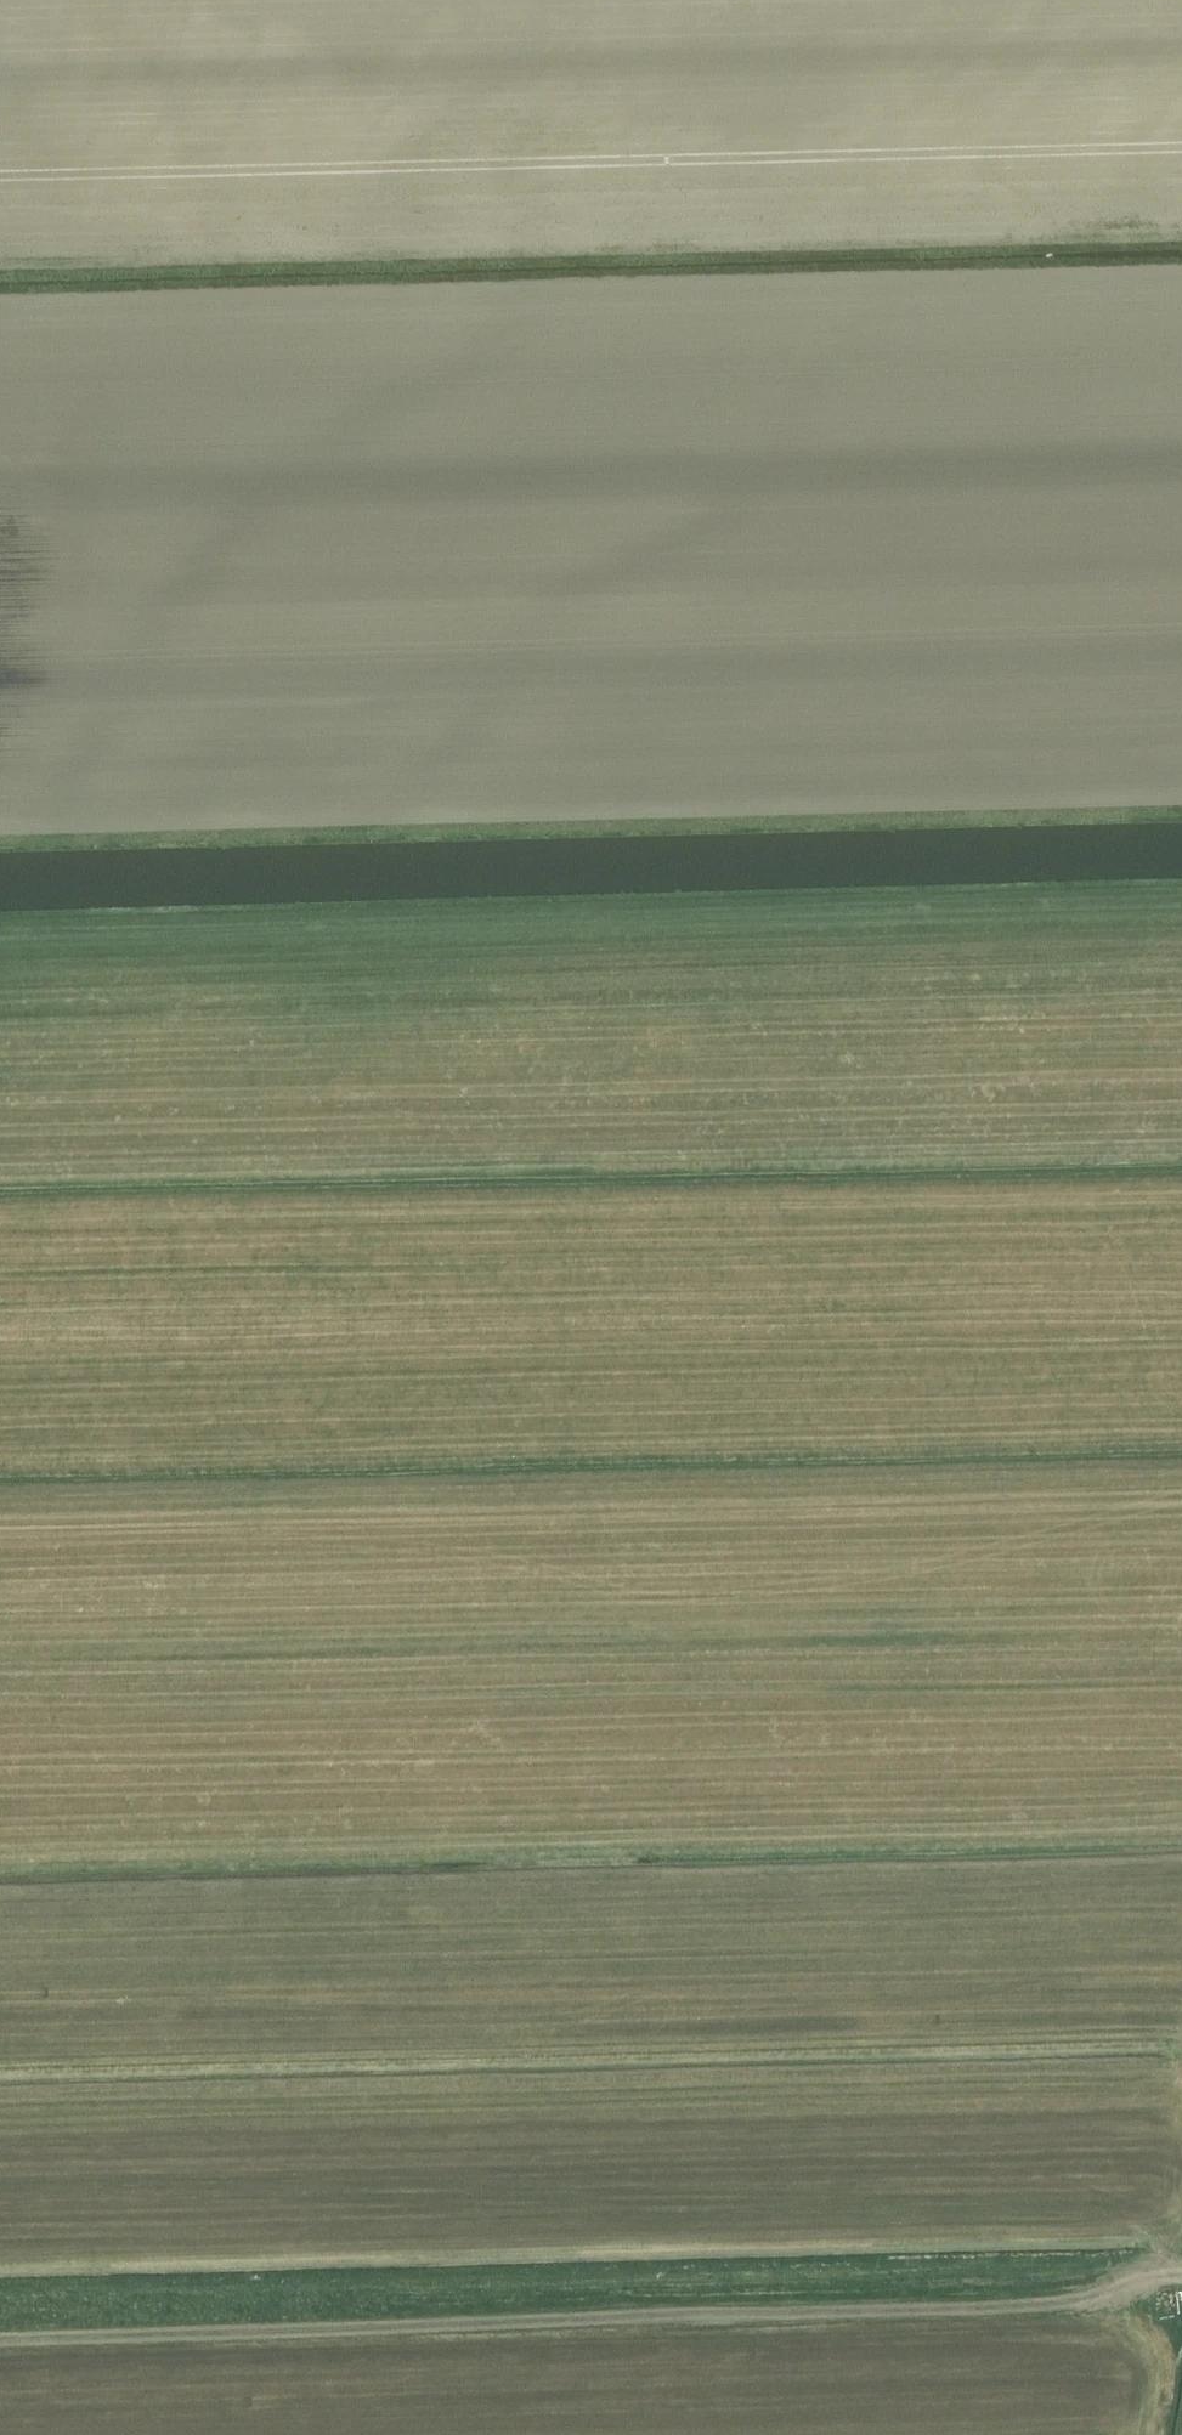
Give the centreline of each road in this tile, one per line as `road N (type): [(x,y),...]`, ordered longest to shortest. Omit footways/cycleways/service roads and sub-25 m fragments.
road 1 (track): [(1181,2278),(1165,2275),(1066,2337),(0,2367)]

